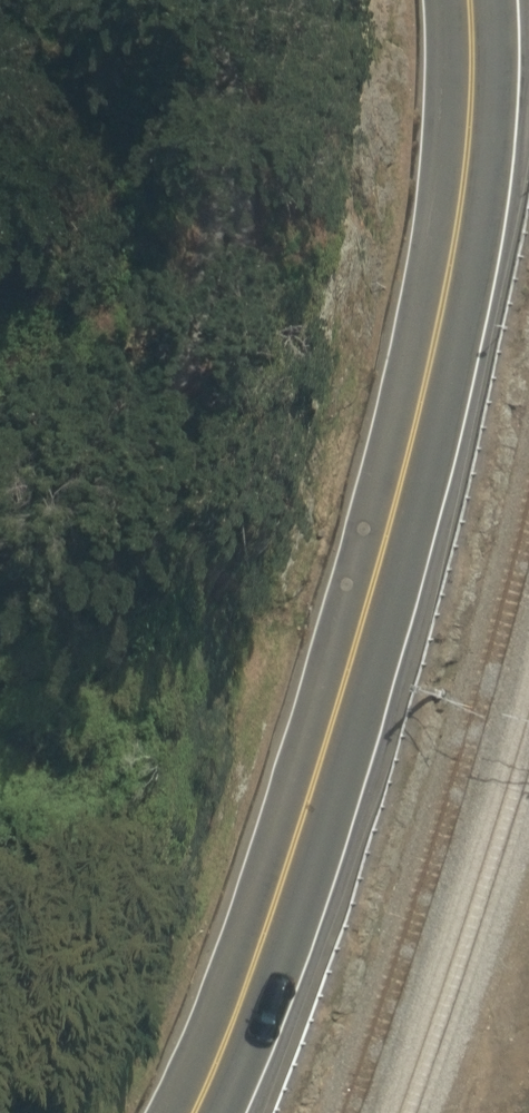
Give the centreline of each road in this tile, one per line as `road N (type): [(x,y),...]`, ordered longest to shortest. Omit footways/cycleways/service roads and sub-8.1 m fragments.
road 1 (secondary): [(202,1112),(267,952),(464,247),(477,148),(471,0)]
road 2 (track): [(440,335),(161,453),(0,639)]

